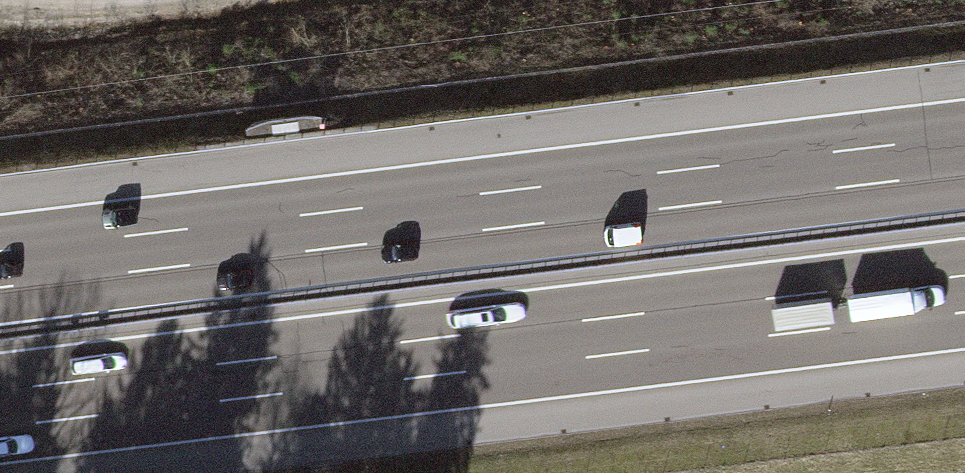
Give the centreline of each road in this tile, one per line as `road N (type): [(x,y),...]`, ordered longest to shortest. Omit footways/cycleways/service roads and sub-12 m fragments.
road 1 (motorway): [(0,391),(964,275)]
road 2 (motorway): [(964,174),(0,289)]

